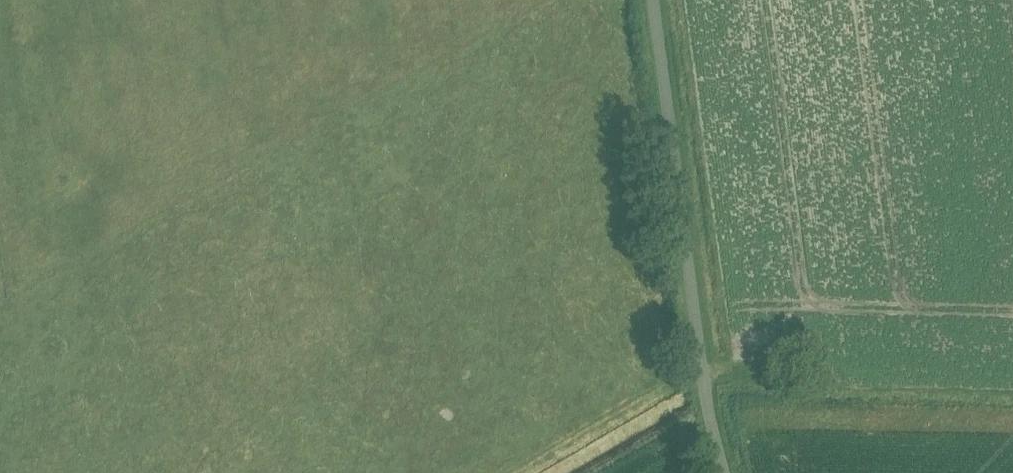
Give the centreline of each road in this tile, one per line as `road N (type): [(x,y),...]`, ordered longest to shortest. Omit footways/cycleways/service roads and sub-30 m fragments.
road 1 (unclassified): [(723,472),(703,391),(652,0)]

